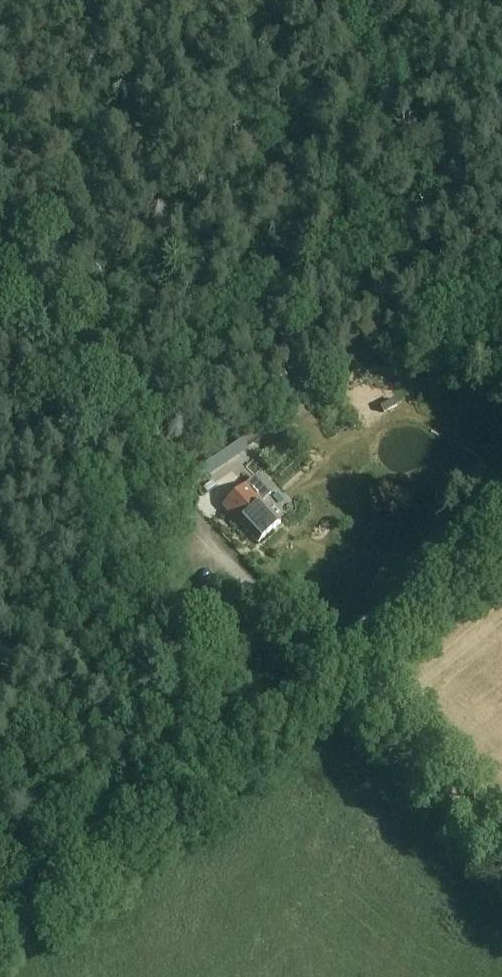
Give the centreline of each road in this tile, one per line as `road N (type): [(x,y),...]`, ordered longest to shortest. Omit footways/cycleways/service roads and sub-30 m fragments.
road 1 (track): [(197,535),(501,847)]
road 2 (track): [(0,898),(289,673),(318,660)]
road 3 (track): [(318,660),(501,519)]

